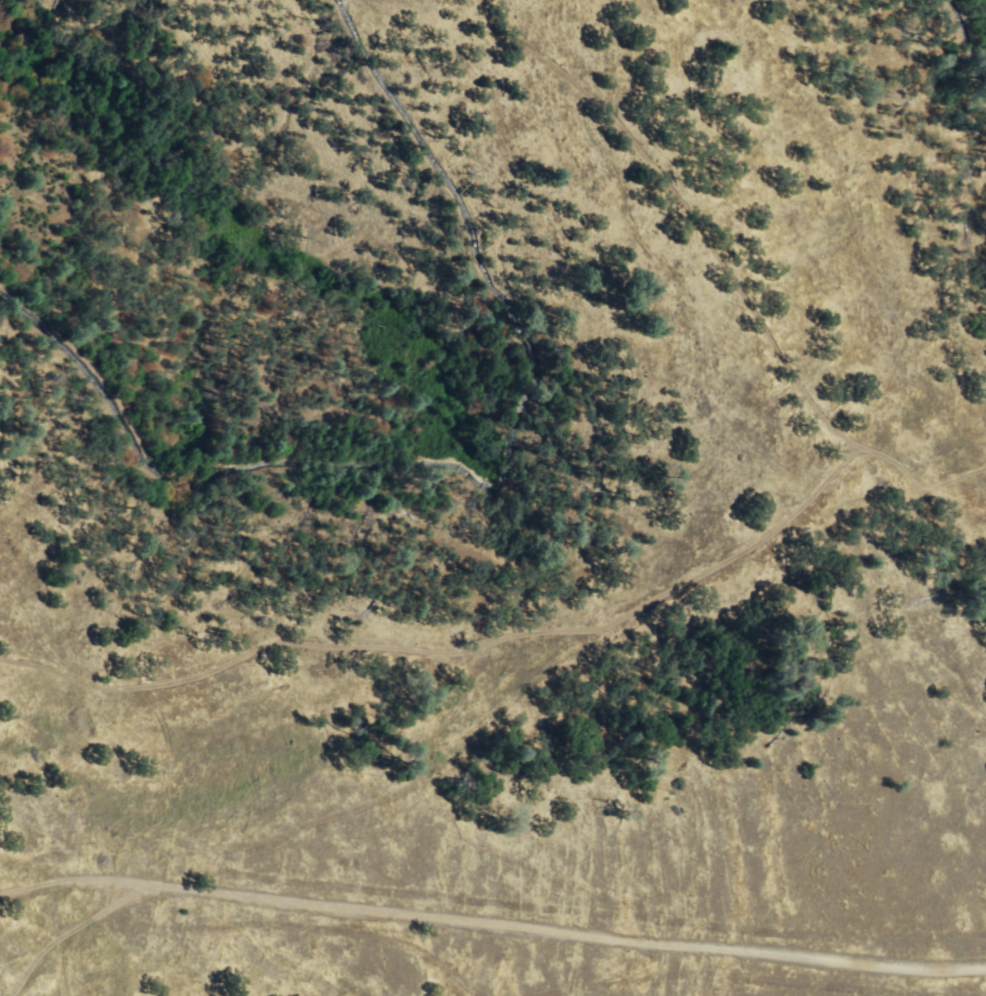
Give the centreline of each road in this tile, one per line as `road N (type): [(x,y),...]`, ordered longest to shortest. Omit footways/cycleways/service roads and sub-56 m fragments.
road 1 (track): [(985,970),(859,964),(89,885),(0,898)]

